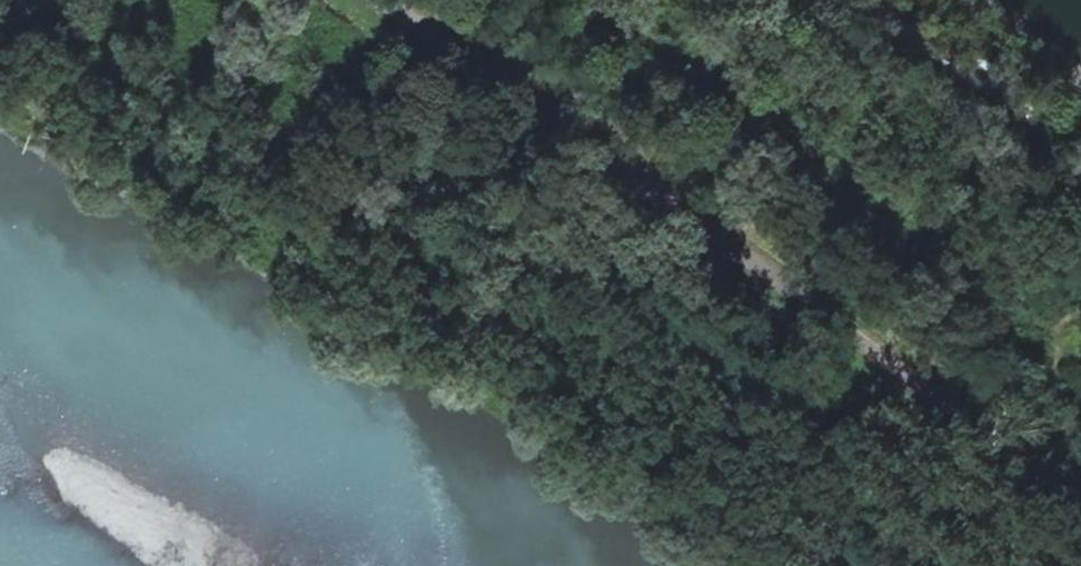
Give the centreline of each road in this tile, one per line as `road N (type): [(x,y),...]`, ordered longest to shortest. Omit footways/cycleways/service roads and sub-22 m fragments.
road 1 (track): [(856,0),(1080,159)]

